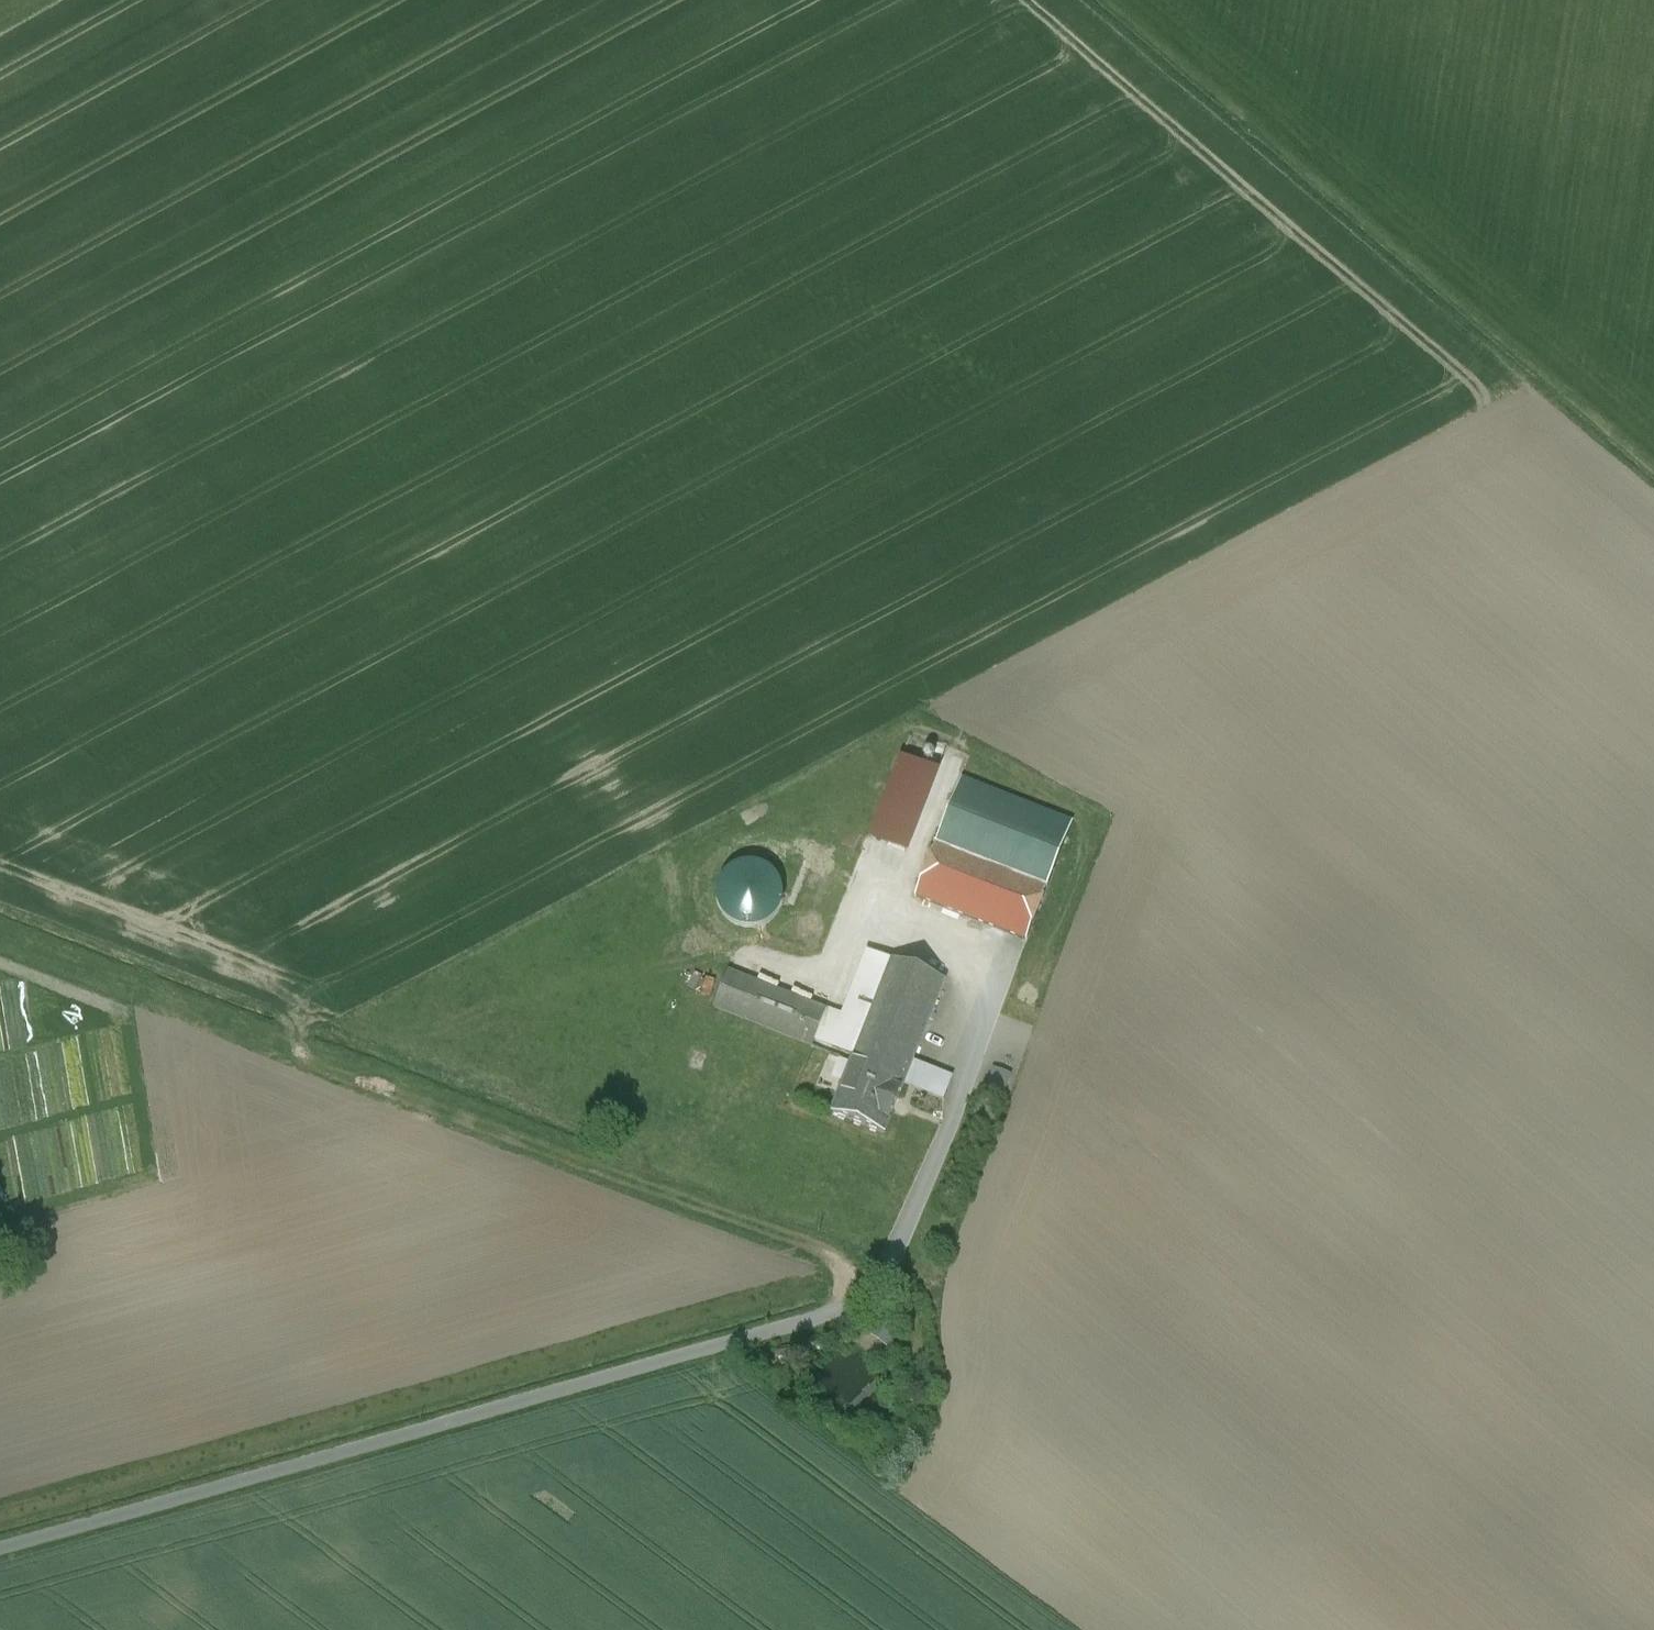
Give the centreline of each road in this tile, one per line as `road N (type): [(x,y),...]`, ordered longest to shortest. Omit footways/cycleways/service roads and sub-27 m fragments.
road 1 (residential): [(0,1548),(779,1328),(864,1291),(899,1245),(986,1009)]

